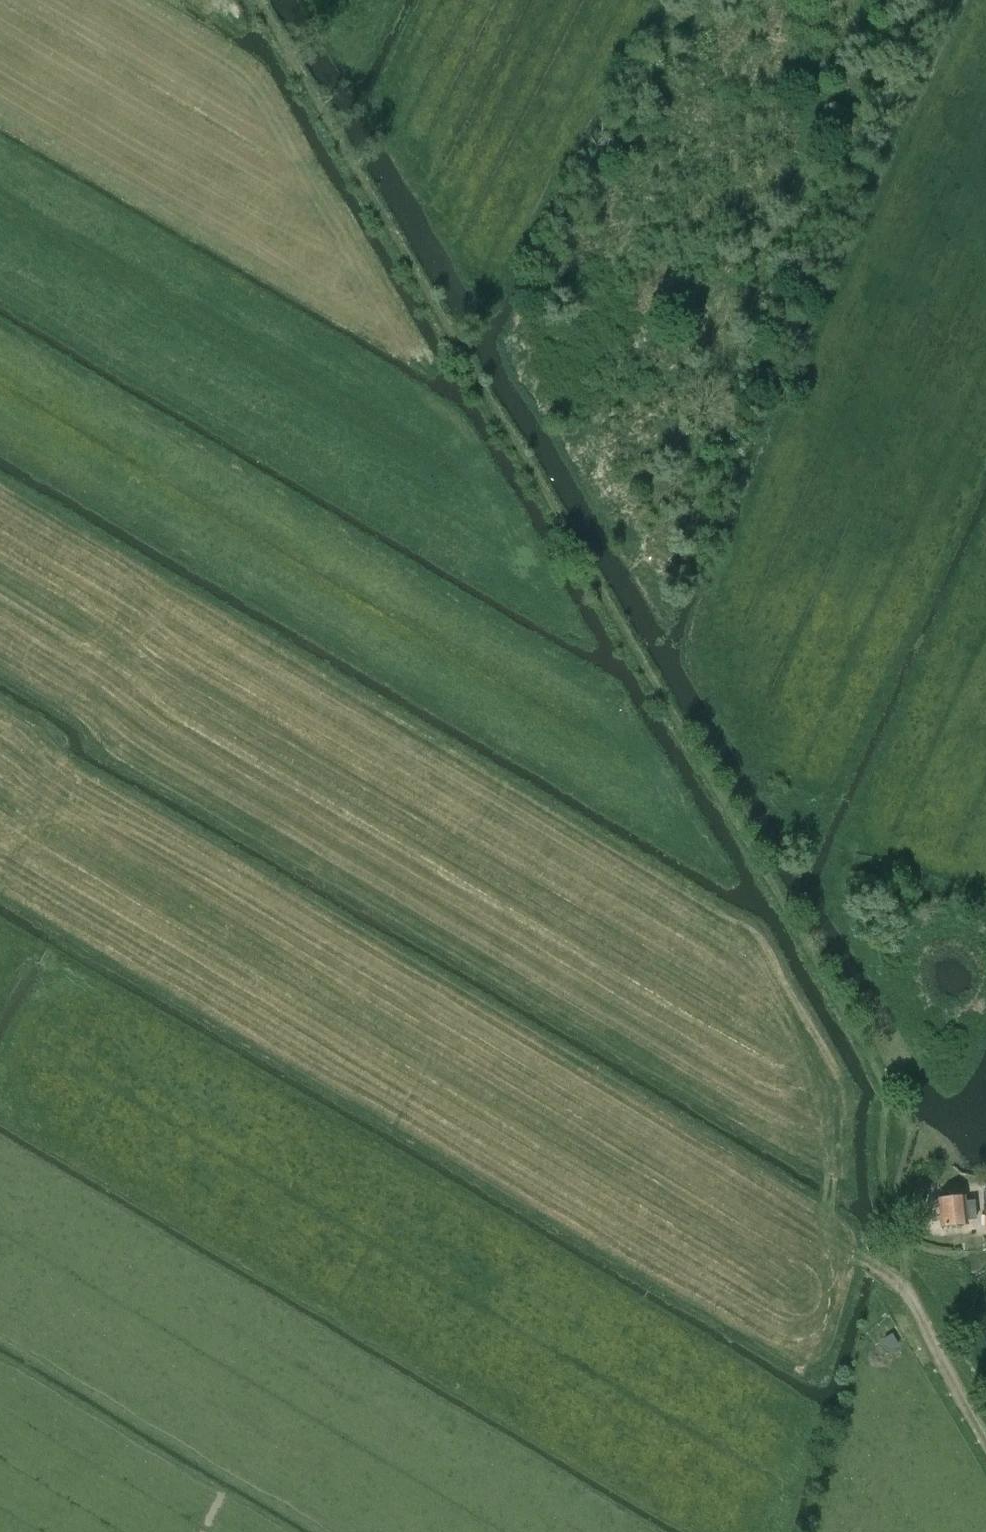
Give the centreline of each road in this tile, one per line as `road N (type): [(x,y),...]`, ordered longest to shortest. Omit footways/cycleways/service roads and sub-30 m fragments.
road 1 (track): [(836,1158),(828,1222),(845,1248),(906,1281)]

